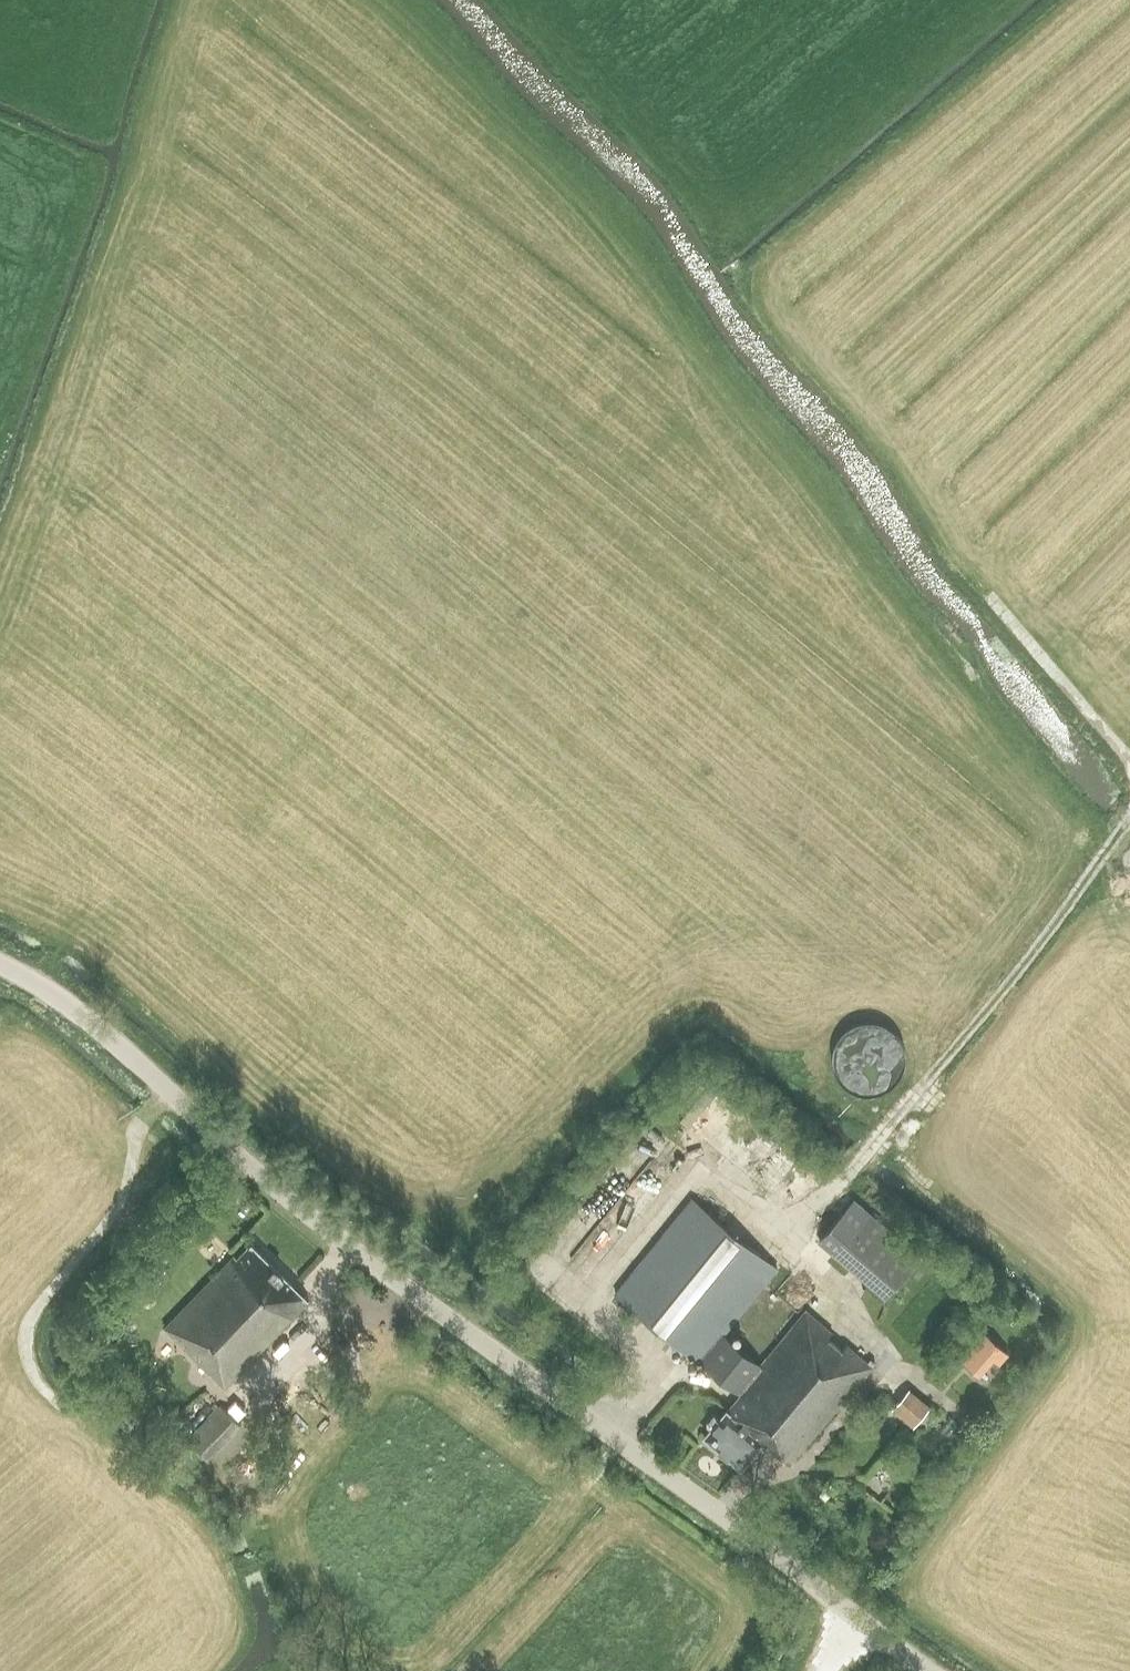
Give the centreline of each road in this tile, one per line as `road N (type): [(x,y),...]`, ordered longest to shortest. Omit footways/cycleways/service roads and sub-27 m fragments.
road 1 (tertiary): [(0,963),(106,1033),(337,1236),(934,1670)]
road 2 (track): [(696,1168),(790,1240),(1006,988),(1129,818)]
road 3 (track): [(63,1406),(28,1359),(31,1319),(118,1211),(139,1128),(168,1090)]
road 4 (track): [(990,596),(1129,761)]

